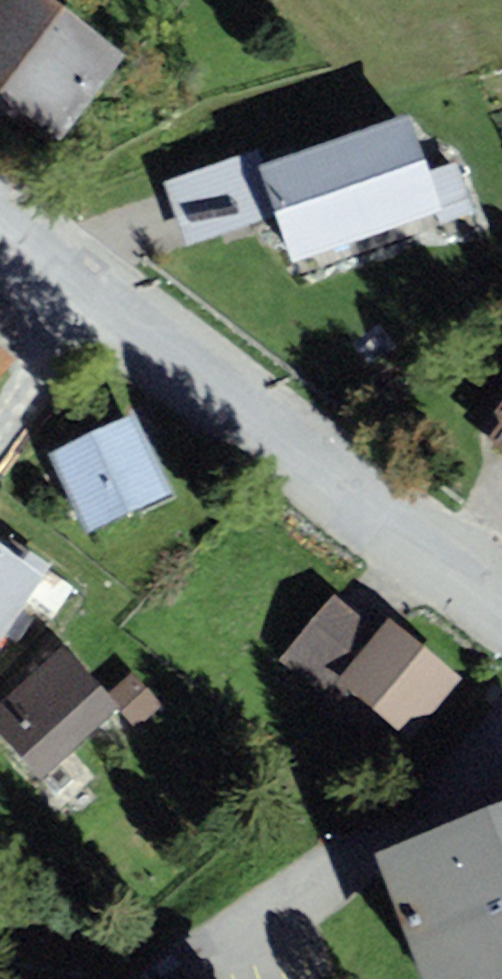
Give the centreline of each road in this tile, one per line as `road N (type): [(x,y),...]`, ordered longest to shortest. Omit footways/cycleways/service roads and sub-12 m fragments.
road 1 (residential): [(501,612),(312,453),(0,216)]

